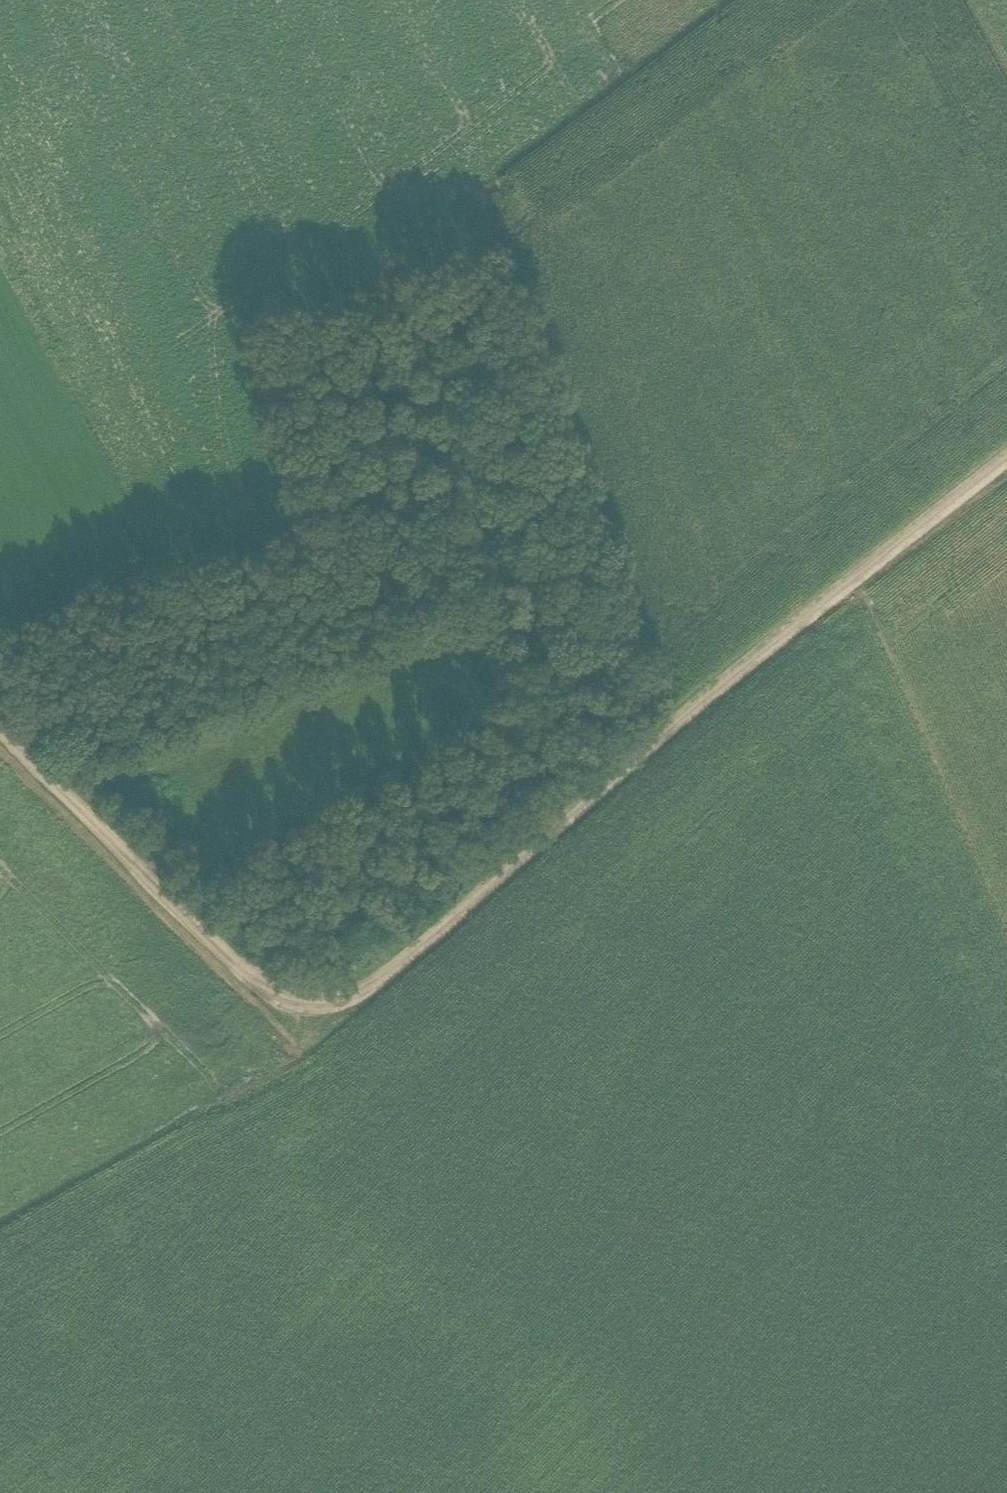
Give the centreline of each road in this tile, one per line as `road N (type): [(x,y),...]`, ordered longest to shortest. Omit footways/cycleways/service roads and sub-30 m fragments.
road 1 (track): [(1006,457),(360,988),(301,1004),(260,980),(0,728)]

